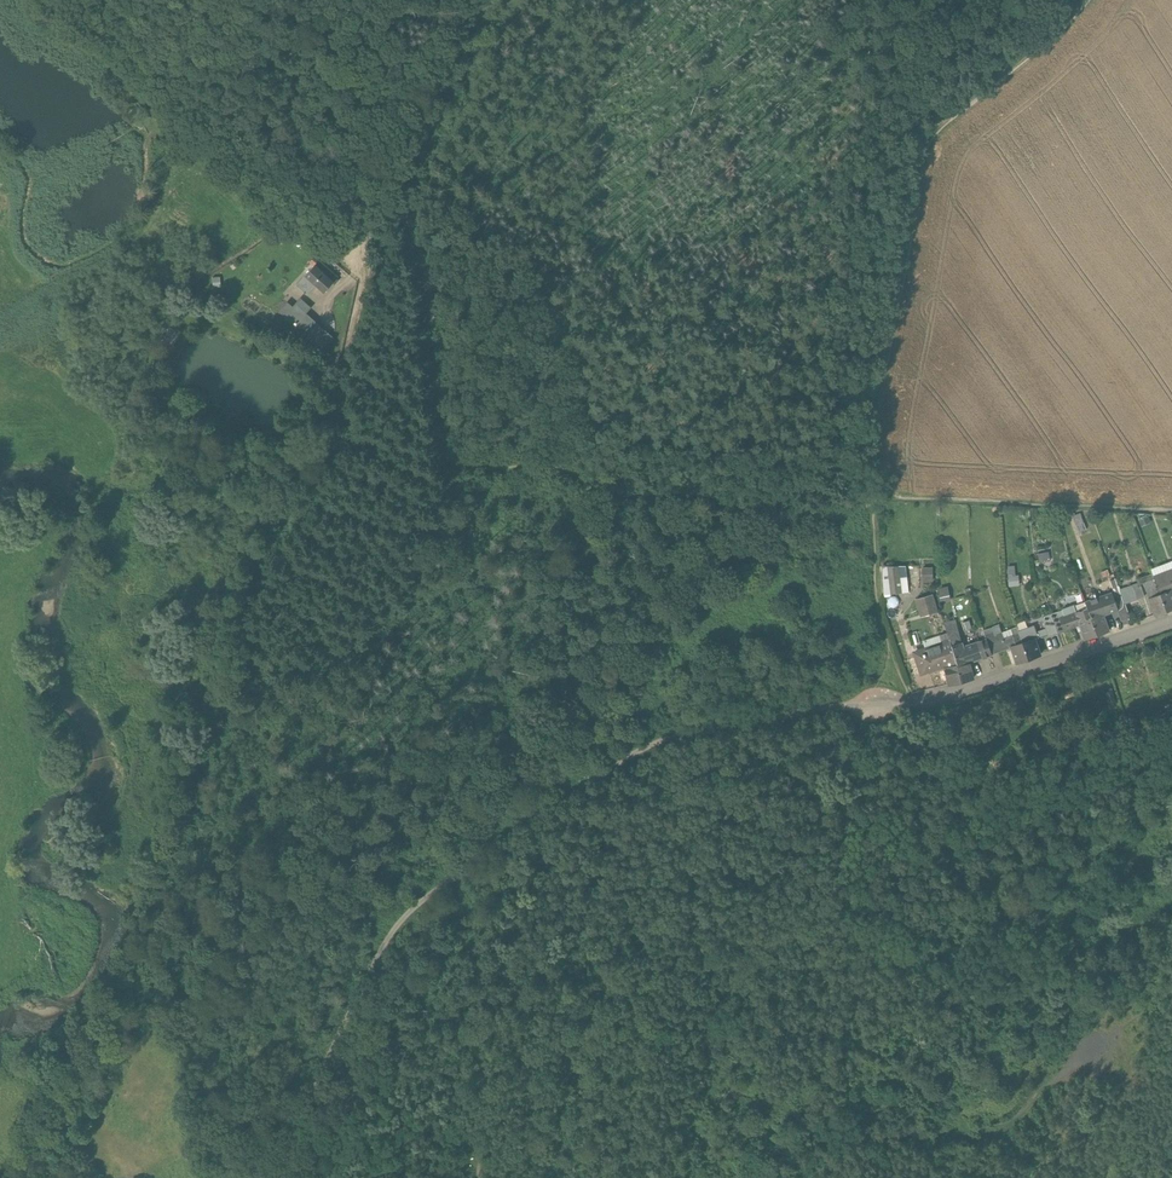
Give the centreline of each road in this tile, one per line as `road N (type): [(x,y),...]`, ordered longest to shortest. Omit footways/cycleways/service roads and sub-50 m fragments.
road 1 (unclassified): [(281,1177),(388,937),(414,907),(523,823),(667,739),(751,720),(909,703)]
road 2 (track): [(72,0),(219,171),(362,278)]
road 3 (residential): [(909,703),(962,694),(1171,624)]
road 4 (track): [(313,451),(347,357),(362,278)]

